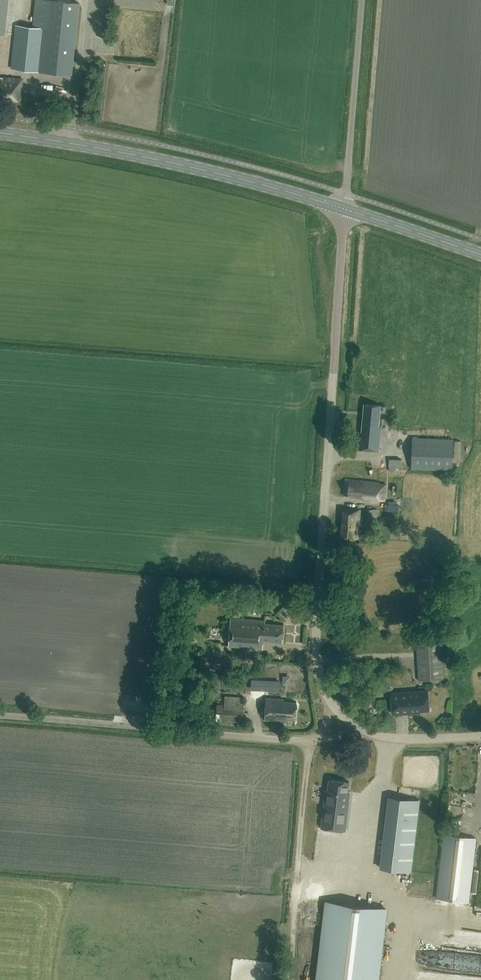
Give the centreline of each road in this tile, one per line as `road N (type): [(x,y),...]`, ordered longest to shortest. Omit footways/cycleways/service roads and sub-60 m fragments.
road 1 (unclassified): [(345,210),(316,636),(330,701)]
road 2 (secondary): [(345,210),(196,169),(0,134)]
road 3 (unclassified): [(310,741),(0,716)]
road 4 (track): [(288,979),(310,741)]
road 5 (unclassified): [(345,210),(361,0)]
road 6 (secondary): [(480,256),(345,210)]

